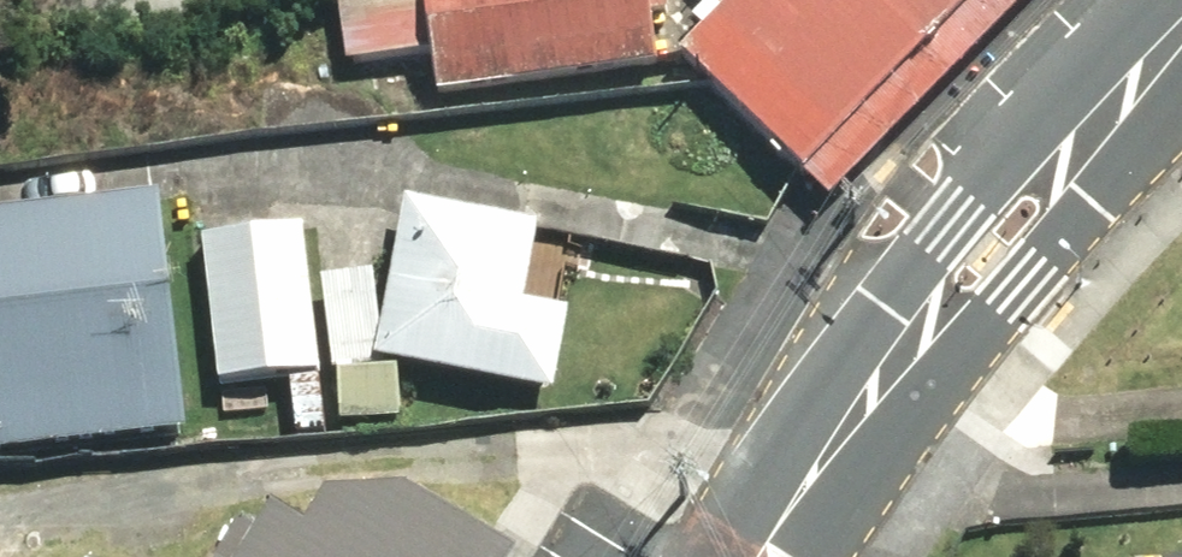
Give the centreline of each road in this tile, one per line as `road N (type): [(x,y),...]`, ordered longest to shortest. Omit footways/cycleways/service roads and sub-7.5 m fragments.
road 1 (secondary): [(768,556),(920,332)]
road 2 (secondary): [(920,332),(931,264),(959,226),(998,187),(1066,161)]
road 3 (secondary): [(1066,161),(1051,227),(983,302),(920,332)]
road 4 (secondary): [(1066,161),(1181,41)]

